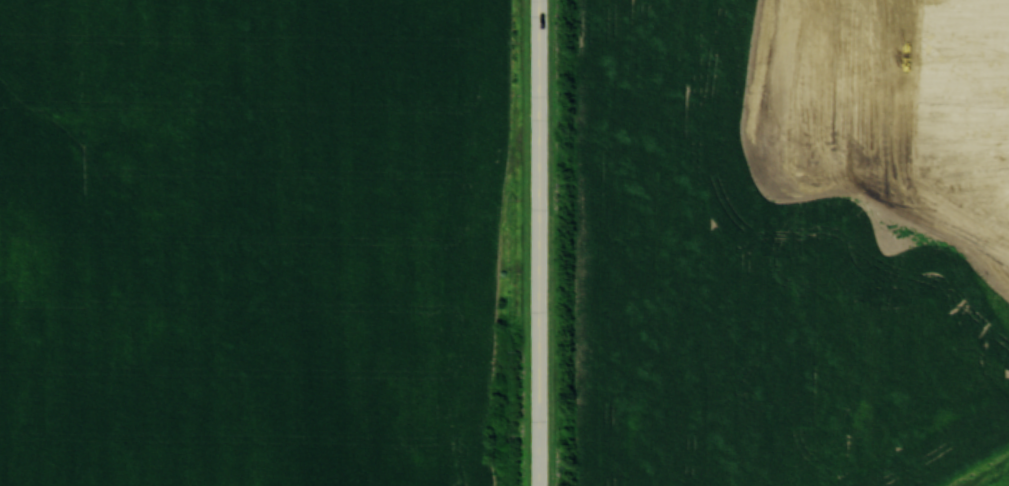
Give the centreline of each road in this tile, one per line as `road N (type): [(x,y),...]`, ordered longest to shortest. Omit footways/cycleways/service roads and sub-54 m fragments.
road 1 (secondary): [(538,0),(537,485)]

